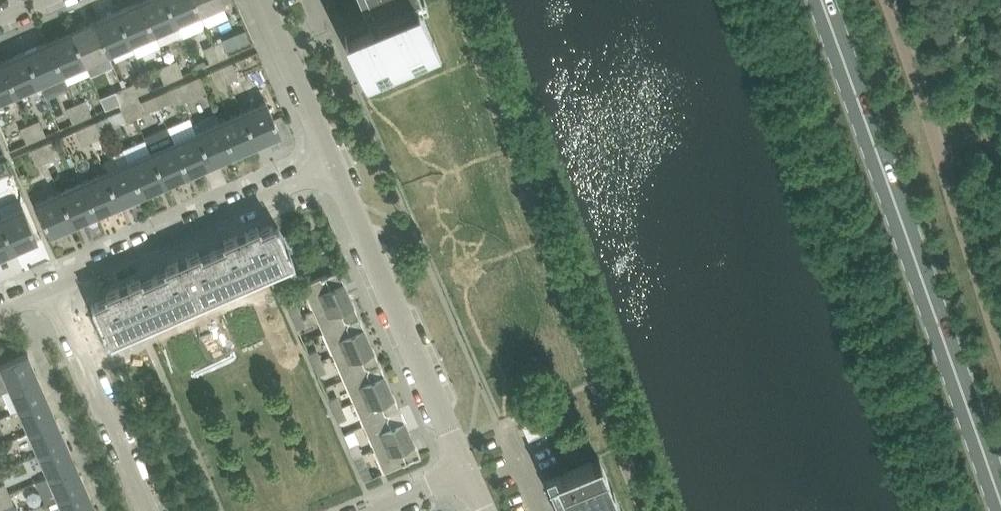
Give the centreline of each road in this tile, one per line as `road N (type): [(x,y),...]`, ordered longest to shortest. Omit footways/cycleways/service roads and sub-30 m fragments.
road 1 (secondary): [(1000,489),(828,0)]
road 2 (residential): [(465,469),(333,164)]
road 3 (residential): [(50,287),(333,164)]
road 4 (residential): [(148,510),(50,287)]
road 5 (residential): [(333,164),(279,41)]

